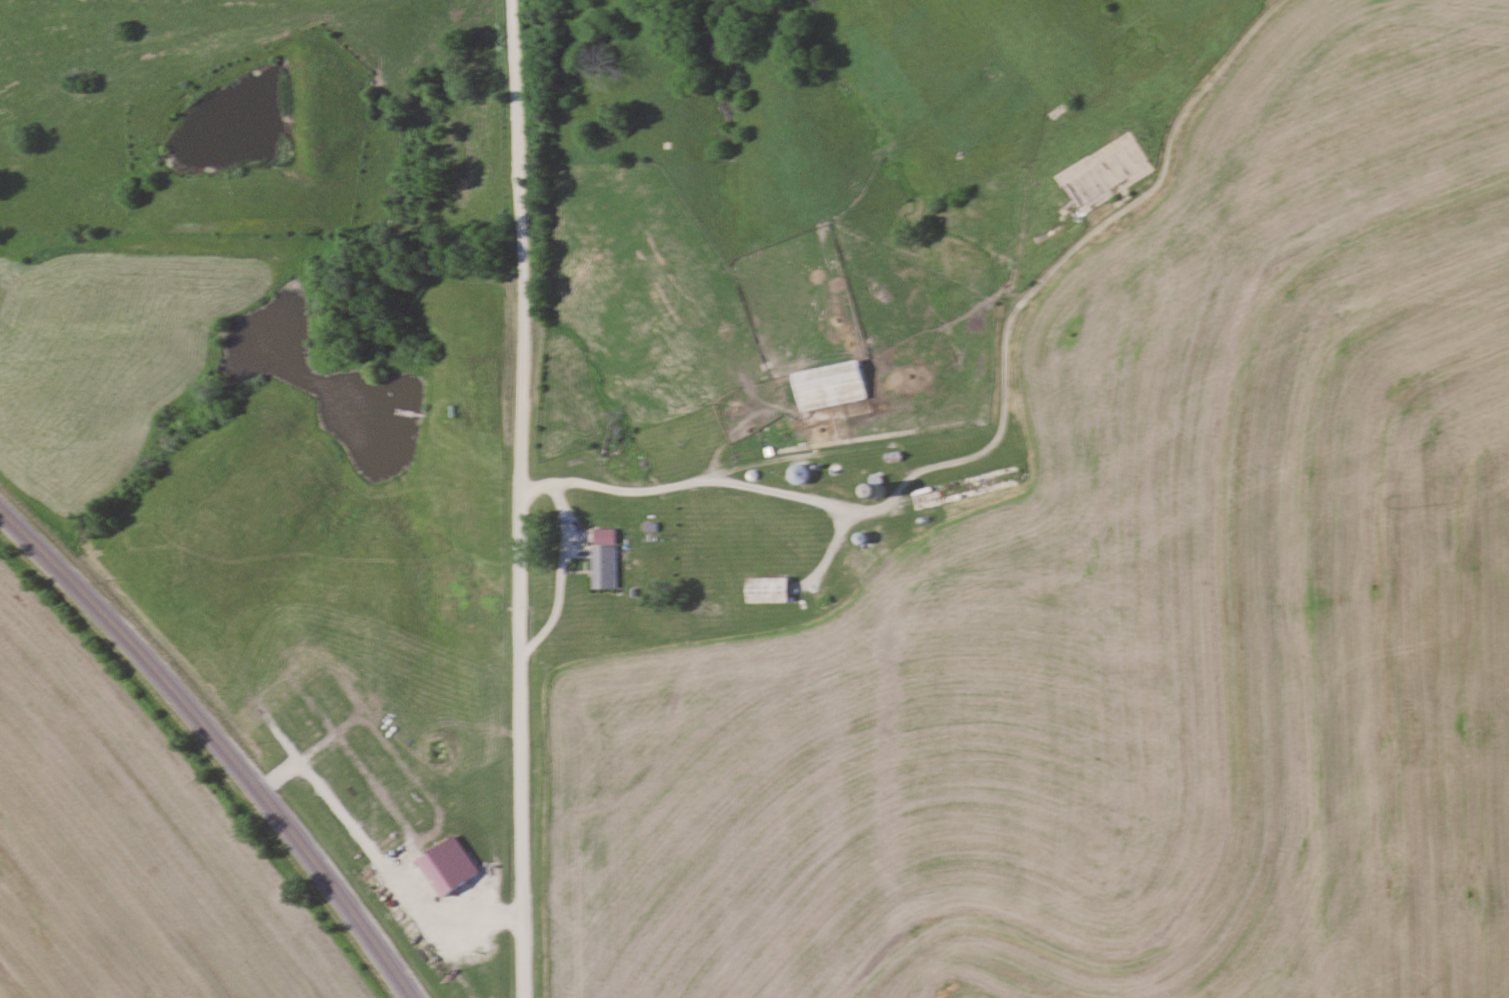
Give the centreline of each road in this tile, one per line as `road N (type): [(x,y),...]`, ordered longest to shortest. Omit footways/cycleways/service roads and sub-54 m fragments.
road 1 (residential): [(523,997),(511,0)]
road 2 (primary): [(411,997),(221,744),(0,510)]

